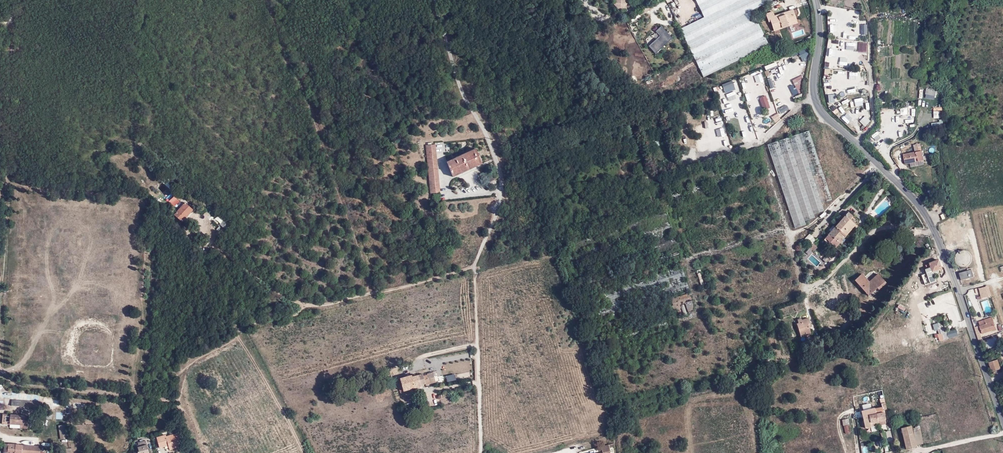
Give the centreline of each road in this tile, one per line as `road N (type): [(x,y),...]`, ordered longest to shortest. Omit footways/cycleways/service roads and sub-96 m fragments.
road 1 (unclassified): [(1002,420),(923,210),(818,105),(816,0)]
road 2 (track): [(305,452),(242,343),(245,327),(295,315),(304,305),(316,308),(475,265)]
road 3 (residential): [(434,0),(462,91),(501,177),(474,272)]
road 4 (track): [(804,291),(788,235),(815,222),(875,166)]
road 5 (track): [(788,235),(777,231),(689,259),(701,309)]
road 6 (track): [(206,237),(304,305)]

